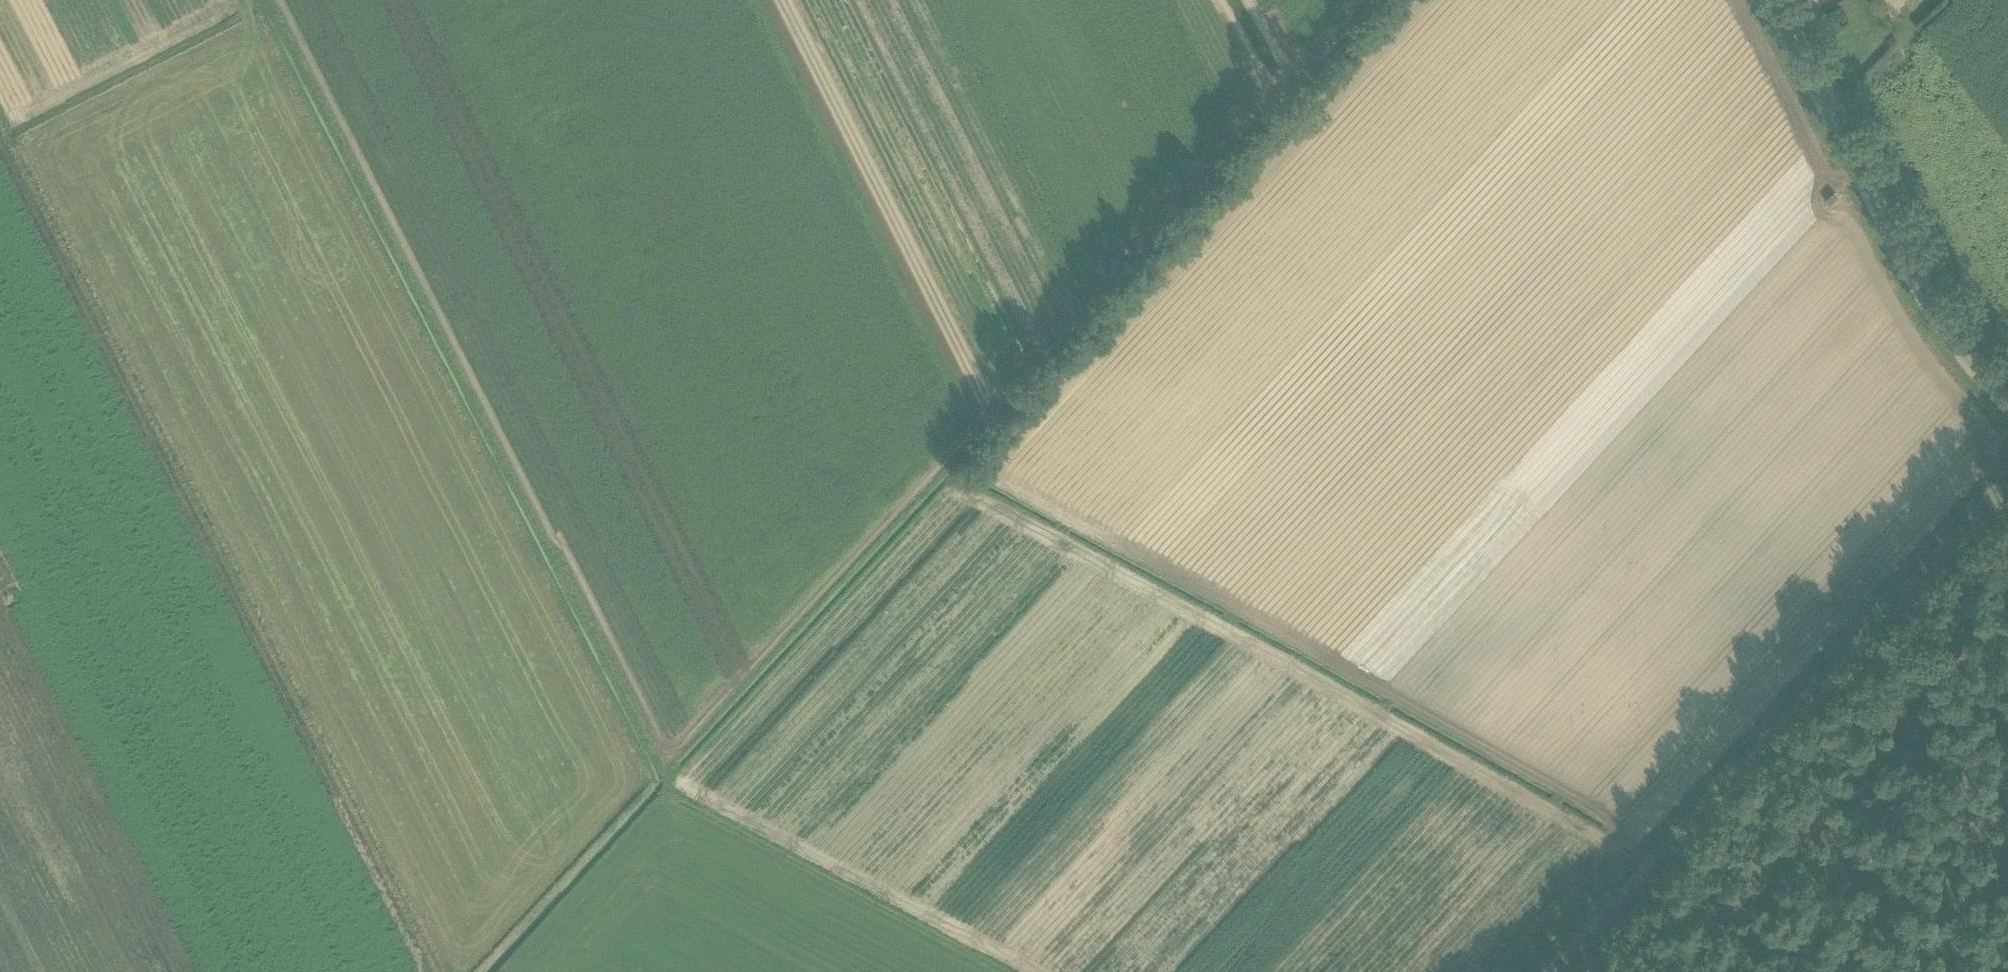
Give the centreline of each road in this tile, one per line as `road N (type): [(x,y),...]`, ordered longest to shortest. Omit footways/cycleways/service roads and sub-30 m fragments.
road 1 (unclassified): [(1551,971),(2007,476)]
road 2 (unclassified): [(2007,406),(1948,321),(1778,0)]

